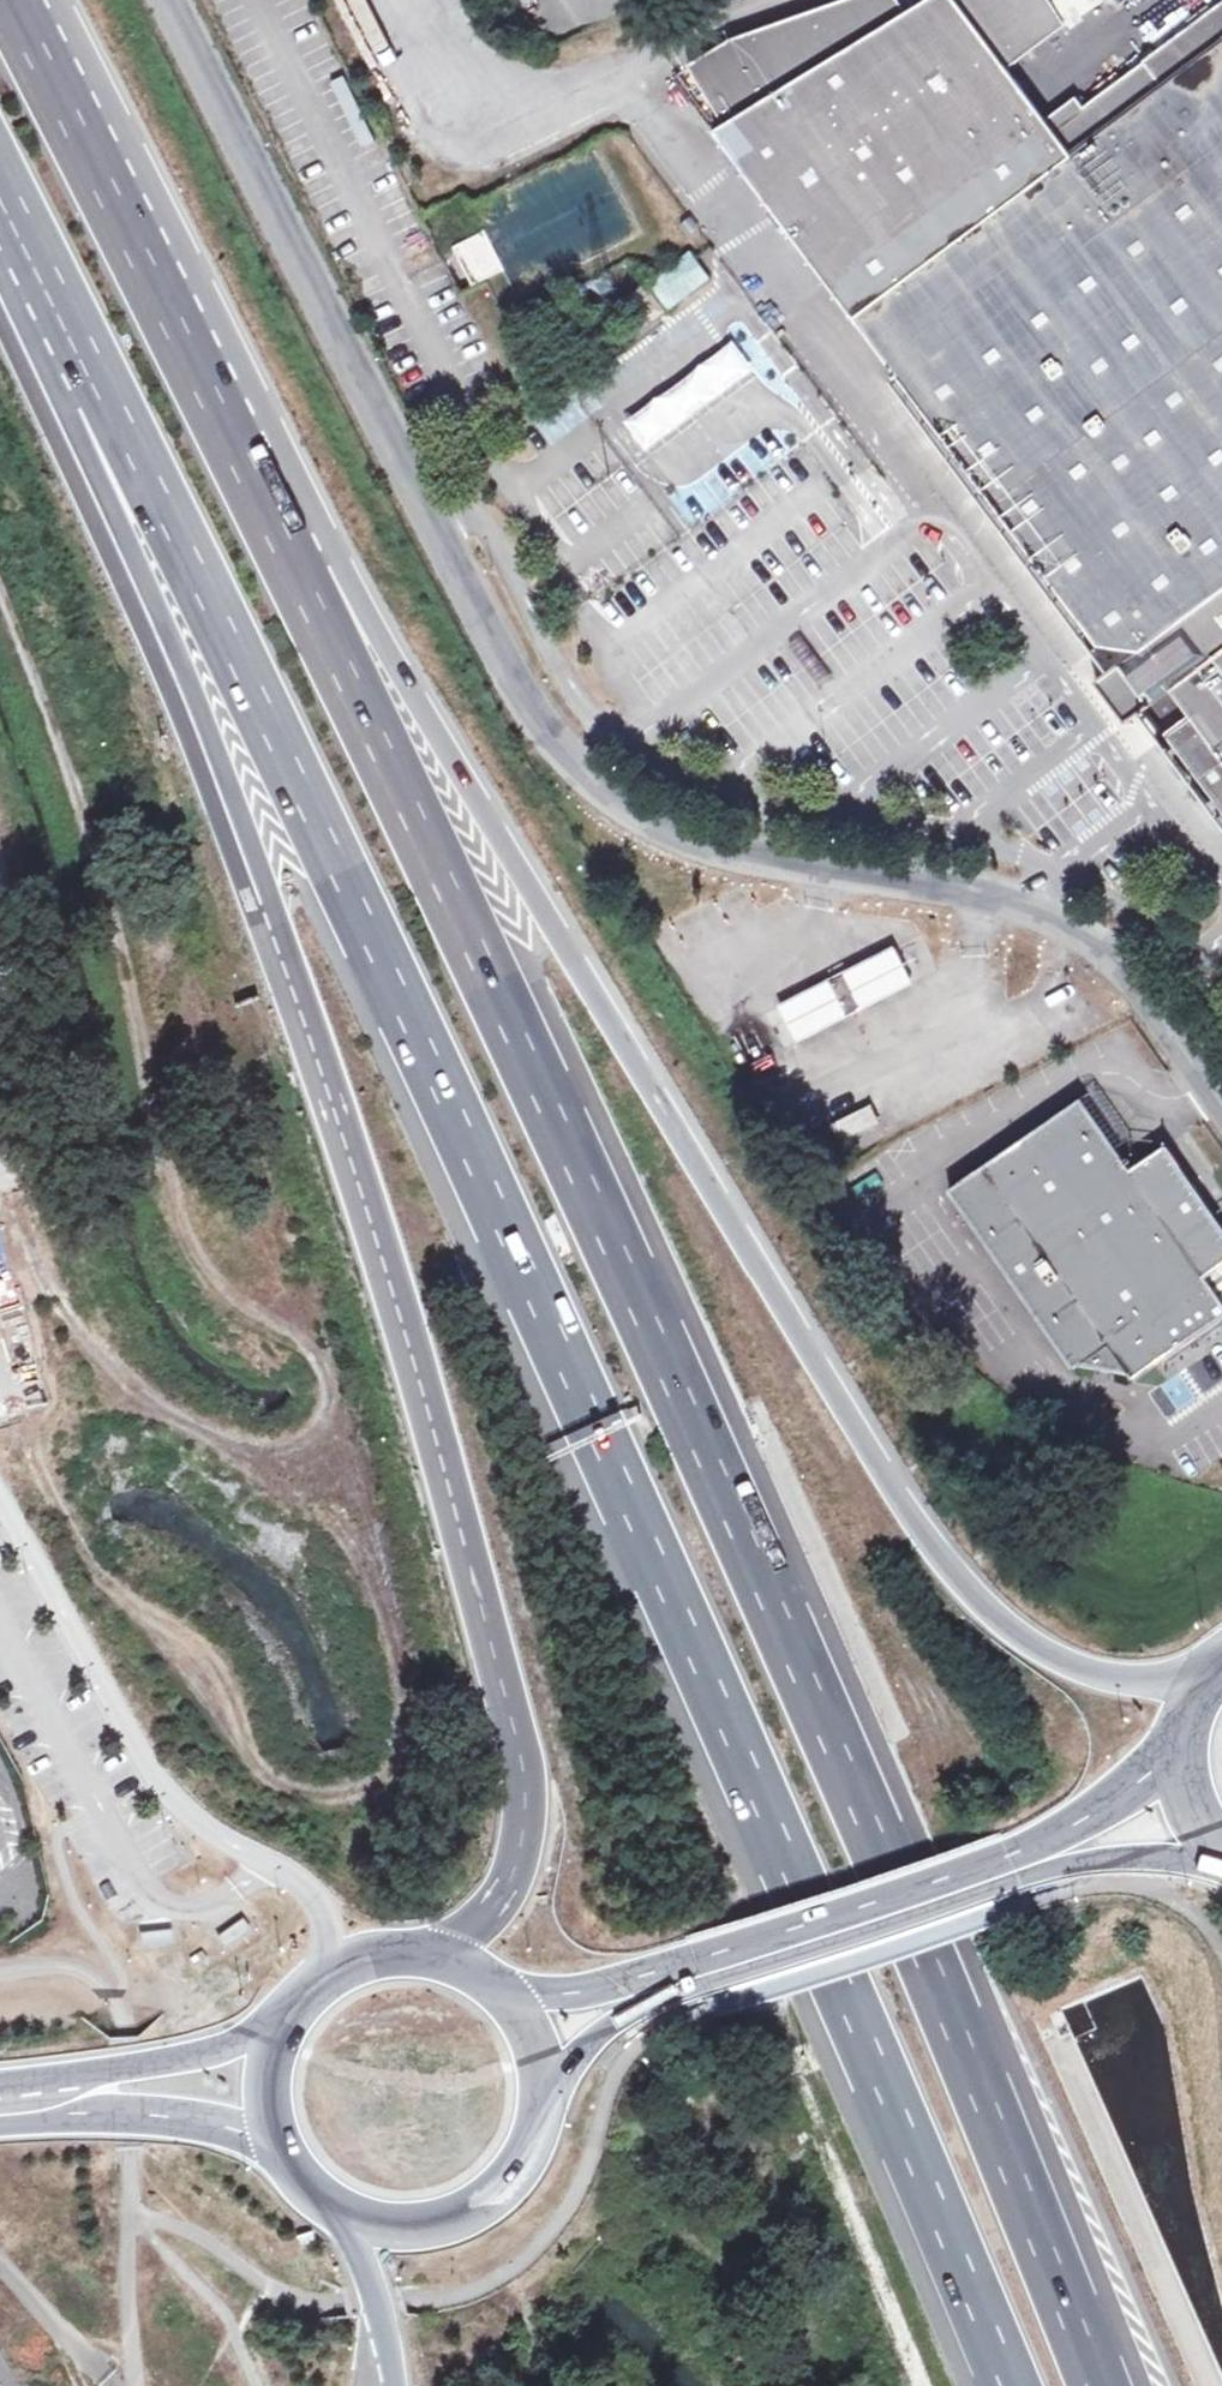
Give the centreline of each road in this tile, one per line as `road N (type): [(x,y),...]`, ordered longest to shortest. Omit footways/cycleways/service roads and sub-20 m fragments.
road 1 (motorway): [(48,299),(364,919),(602,1436),(1008,2385)]
road 2 (motorway): [(1105,2385),(803,1677),(299,586)]
road 3 (motorway): [(48,299),(90,471),(383,1224),(497,1646),(518,1754),(518,1861),(500,1909),(459,1949)]
road 4 (unclassified): [(1221,1105),(1121,970),(1076,935),(1022,911),(946,894),(708,854),(666,838),(585,785),(529,705),(174,0)]
road 5 (motorway): [(1220,1663),(1147,1677),(1101,1673),(1010,1640),(932,1570),(389,649),(299,586)]
road 6 (track): [(0,599),(64,766),(125,966),(165,1169),(200,1268)]
road 7 (motorway): [(299,586),(7,0)]
road 8 (secondary): [(1021,1859),(672,1974)]
road 9 (secondary): [(331,2207),(374,2227),(421,2231),(467,2221),(508,2196),(538,2160),(555,2116)]
road 10 (secondary): [(276,2036),(205,2059),(0,2085)]
road 11 (secondary): [(0,2129),(198,2120),(275,2134)]
road 12 (secondary): [(459,1949),(413,1942),(367,1949),(326,1970),(276,2036)]
road 13 (secondary): [(1182,1734),(1021,1859)]
road 14 (secondary): [(1021,1859),(1126,1849),(1221,1861)]
road 15 (secondary): [(555,2116),(595,2034),(623,2003),(672,1974)]
road 16 (motorway): [(331,2207),(382,2325),(378,2385)]
road 17 (secondary): [(672,1974),(592,1994),(528,1999)]
road 18 (secondary): [(1182,1734),(1189,1804),(1221,1851)]
road 19 (secondary): [(555,2116),(548,2035),(528,1999)]

